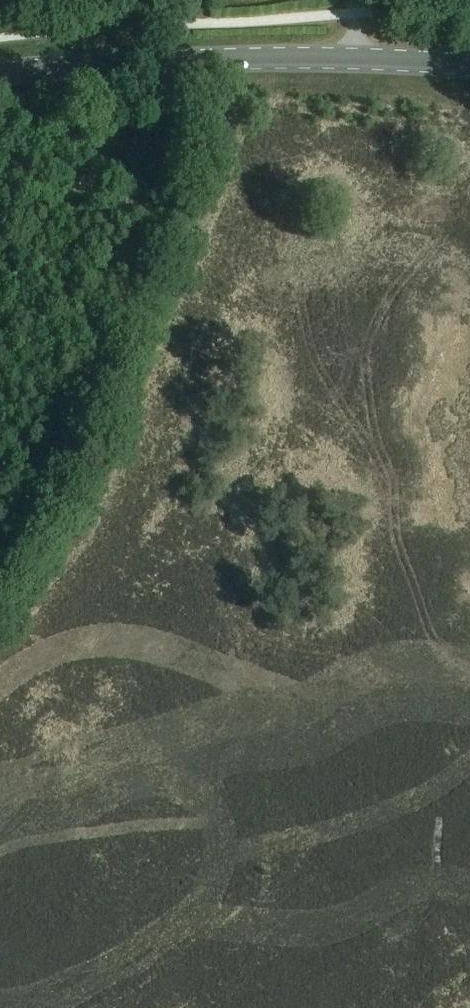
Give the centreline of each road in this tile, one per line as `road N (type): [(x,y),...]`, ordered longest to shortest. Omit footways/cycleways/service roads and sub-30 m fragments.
road 1 (primary): [(0,74),(334,57),(469,66)]

